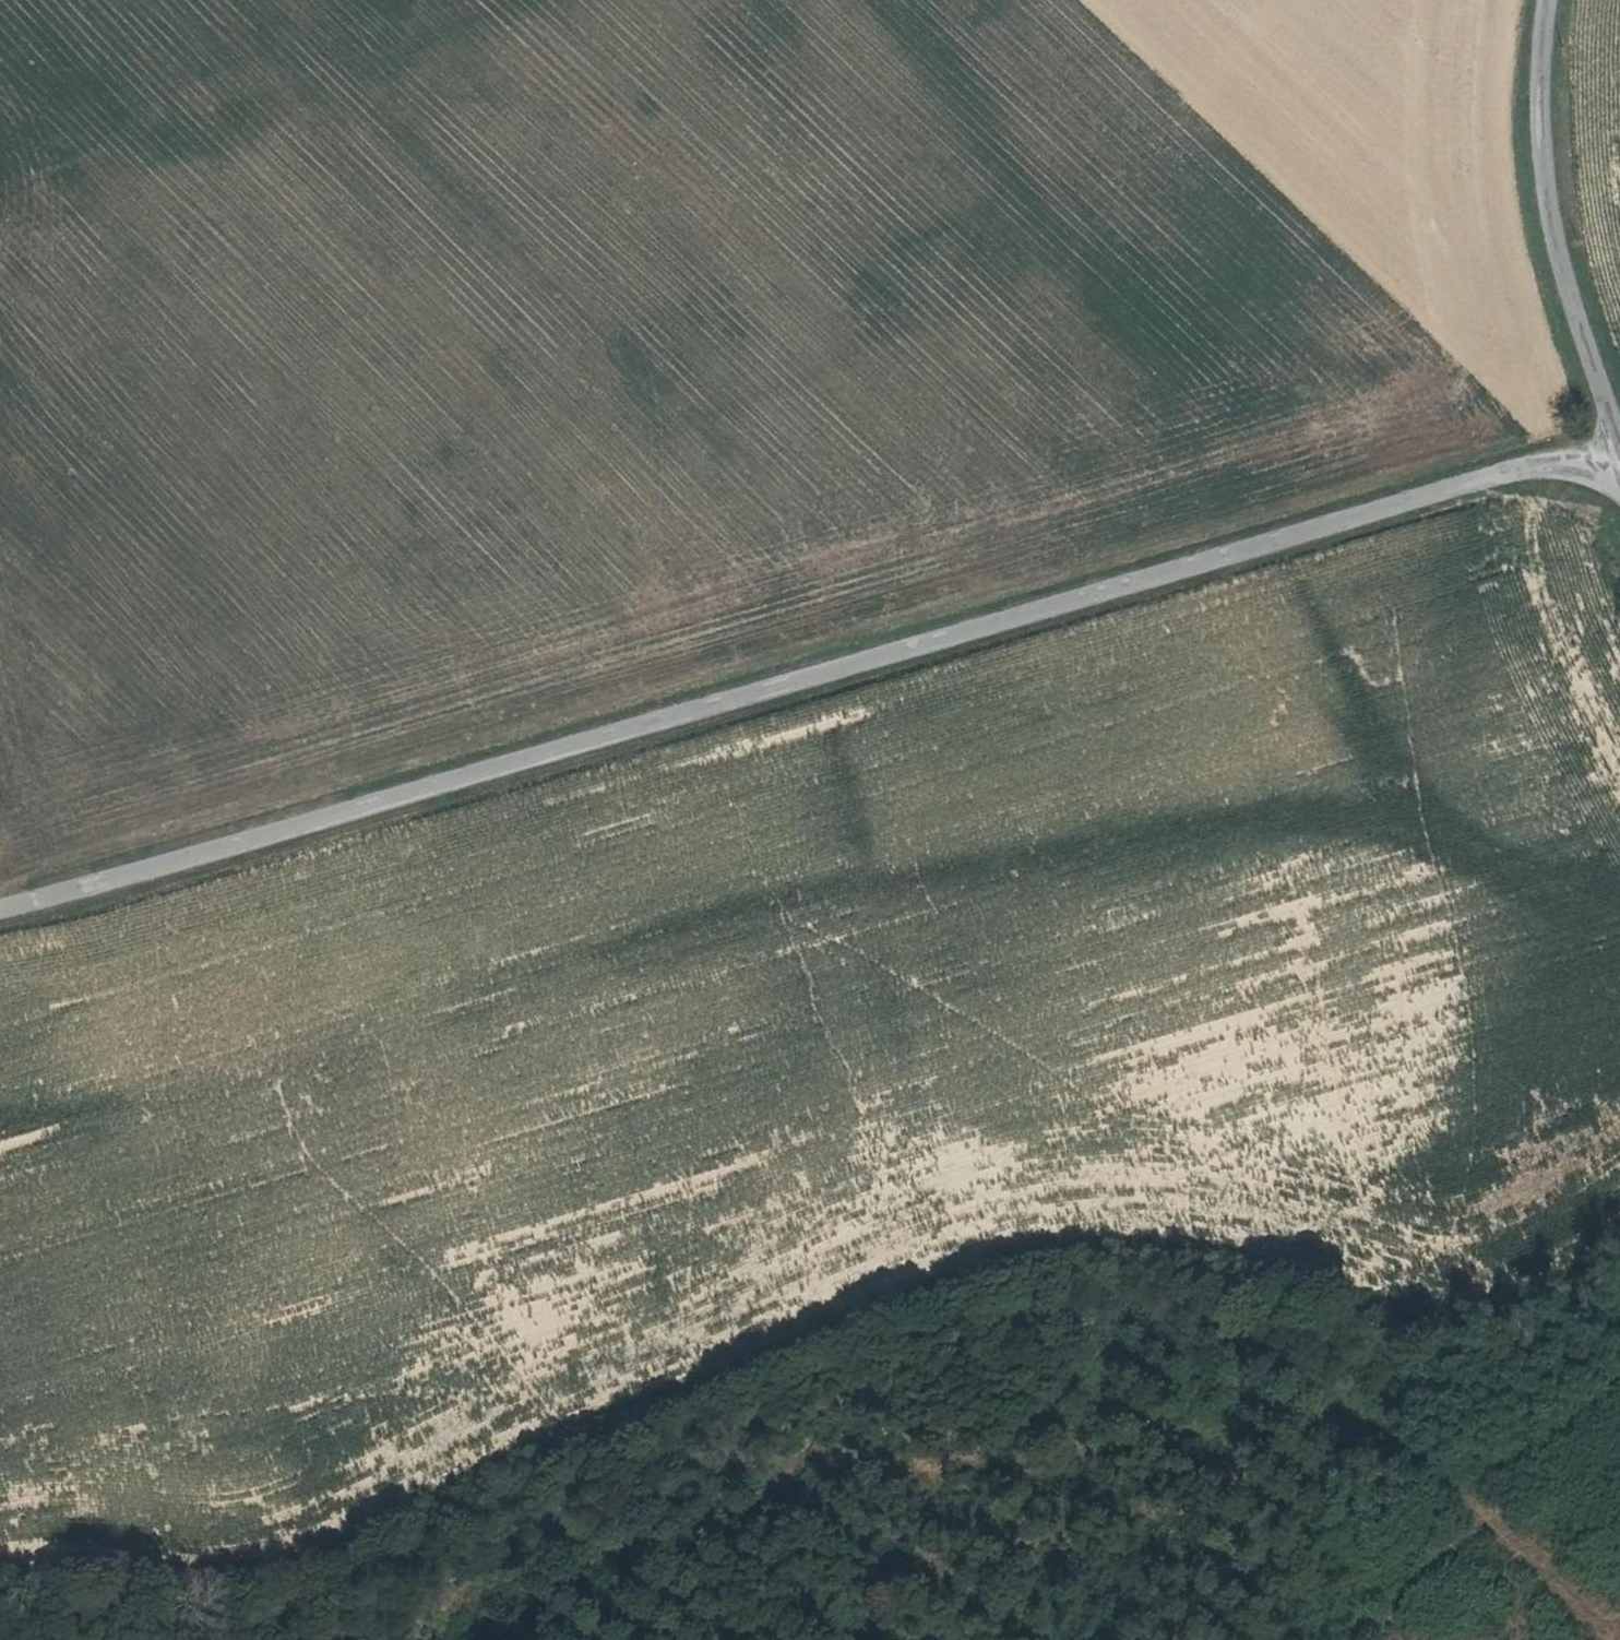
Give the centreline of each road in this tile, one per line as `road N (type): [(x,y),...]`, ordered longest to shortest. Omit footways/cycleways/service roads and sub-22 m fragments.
road 1 (unclassified): [(0,898),(1605,447)]
road 2 (unclassified): [(1548,0),(1535,57),(1535,219),(1605,447)]

